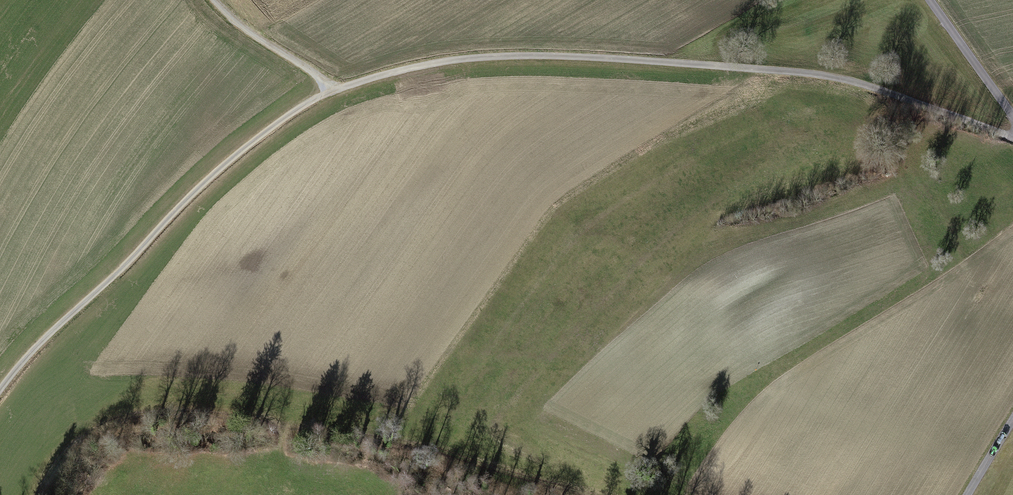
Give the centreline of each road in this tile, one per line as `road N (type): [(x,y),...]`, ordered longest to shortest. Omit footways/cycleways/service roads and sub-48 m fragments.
road 1 (track): [(1012,137),(863,86),(753,72),(489,59),(337,92)]
road 2 (track): [(33,494),(81,444),(124,420),(174,411),(392,428),(424,446),(591,494)]
road 3 (track): [(337,92),(289,116),(213,176),(0,392)]
road 4 (track): [(337,92),(223,19),(207,0)]
road 5 (tertiary): [(1012,117),(929,0)]

